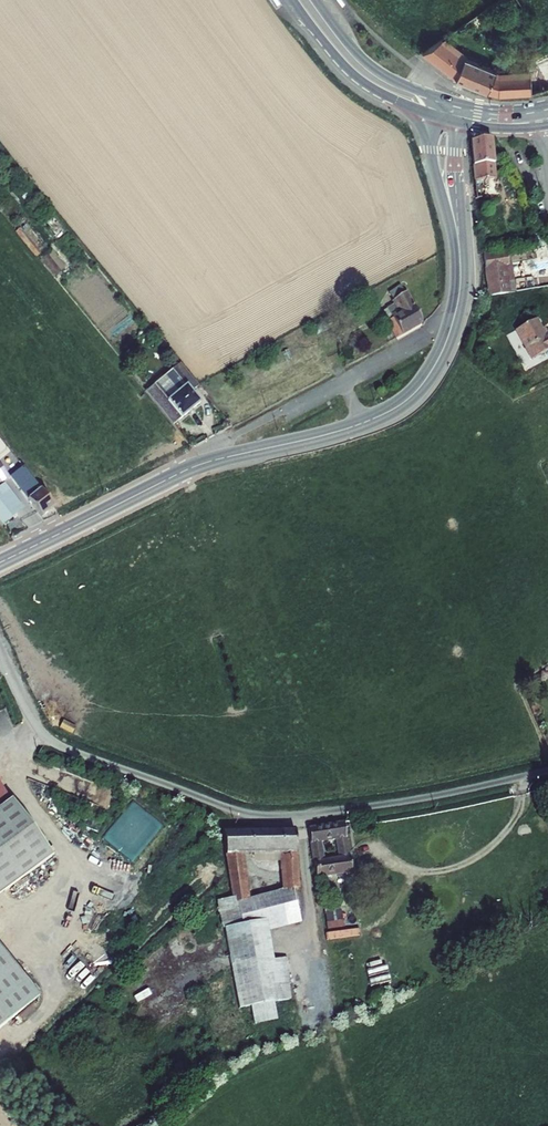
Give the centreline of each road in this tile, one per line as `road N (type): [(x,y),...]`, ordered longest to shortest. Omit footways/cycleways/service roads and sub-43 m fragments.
road 1 (residential): [(0,654),(29,717),(54,741),(249,814),(389,804),(547,771)]
road 2 (secondary): [(458,268),(448,338),(402,406),(336,433),(189,468),(0,564)]
road 3 (secondary): [(292,0),(347,73),(428,114)]
road 4 (secondary): [(428,114),(429,153),(458,268)]
road 5 (secondary): [(431,95),(374,69),(316,0)]
road 6 (secondary): [(458,268),(459,122)]

